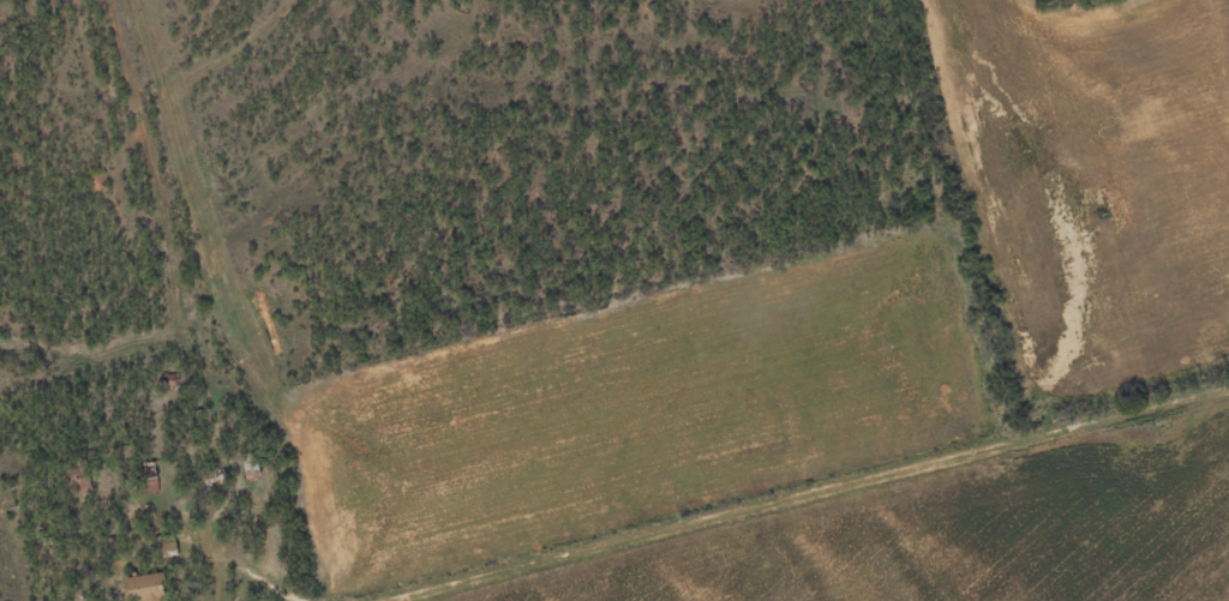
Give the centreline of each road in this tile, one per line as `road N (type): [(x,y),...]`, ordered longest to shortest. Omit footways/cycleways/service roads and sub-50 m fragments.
road 1 (track): [(375,600),(1228,385)]

